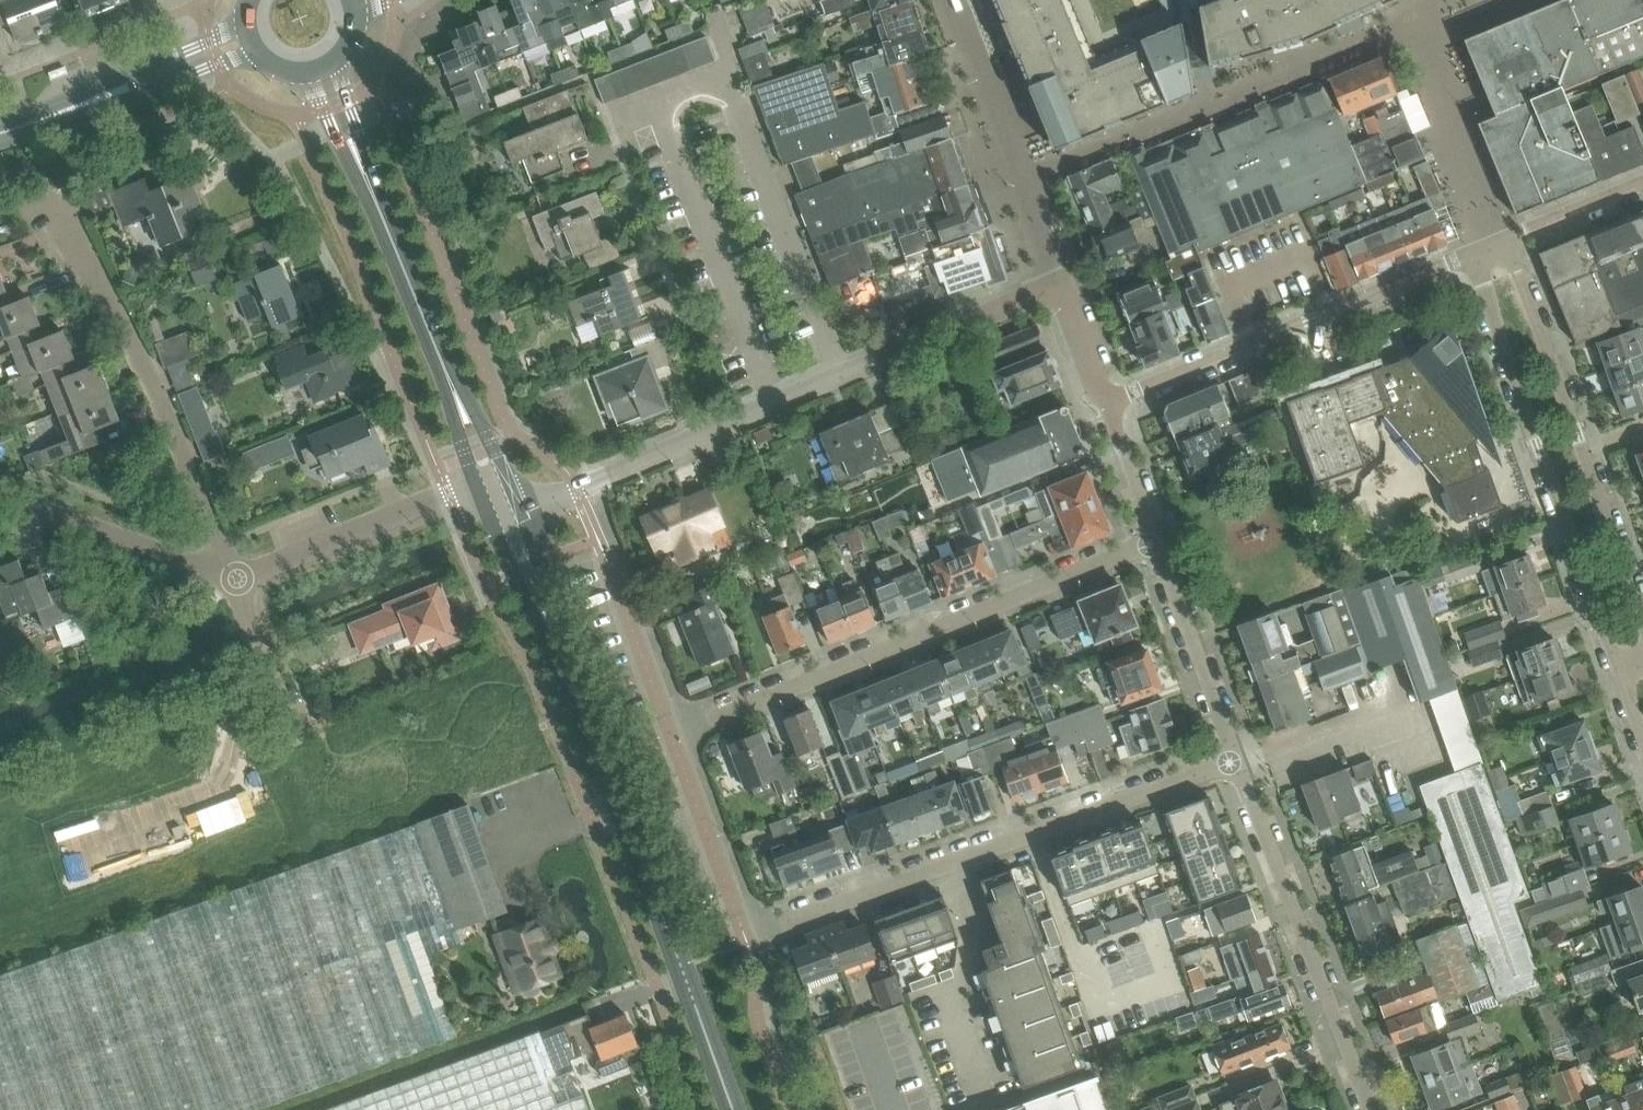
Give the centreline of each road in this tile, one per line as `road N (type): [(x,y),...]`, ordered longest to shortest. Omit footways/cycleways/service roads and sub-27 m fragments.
road 1 (residential): [(1068,289),(578,491),(519,502)]
road 2 (residential): [(749,939),(1241,762)]
road 3 (residential): [(676,733),(1161,545)]
road 4 (secondary): [(731,1109),(571,681)]
road 5 (residential): [(1492,247),(1498,325),(1612,670)]
road 6 (residential): [(237,574),(149,368),(50,185)]
road 7 (residential): [(1492,247),(1111,403)]
road 8 (residential): [(1642,616),(1538,314),(1492,247)]
road 9 (residential): [(1370,1109),(1241,762)]
road 10 (residential): [(962,0),(1068,289)]
road 11 (secondary): [(0,141),(257,51)]
road 12 (secondary): [(247,28),(0,123)]
road 13 (residential): [(481,493),(450,496),(275,568),(237,574)]
road 14 (residential): [(237,574),(67,514),(0,519)]
road 15 (residential): [(1241,762),(1161,545)]
road 16 (residential): [(749,939),(676,733)]
road 17 (secondary): [(481,493),(571,681)]
road 18 (residential): [(676,733),(605,547)]
road 19 (secondary): [(519,502),(429,328)]
road 20 (secondary): [(571,681),(553,593),(519,502)]
road 21 (secondary): [(429,328),(481,493)]
road 22 (residential): [(1642,184),(1492,247)]
road 23 (residential): [(1161,545),(1111,403)]
road 24 (secondary): [(429,328),(374,197)]
road 25 (secondary): [(306,74),(374,197)]
road 26 (secondary): [(374,197),(336,63)]
road 27 (residential): [(1111,403),(1068,289)]

